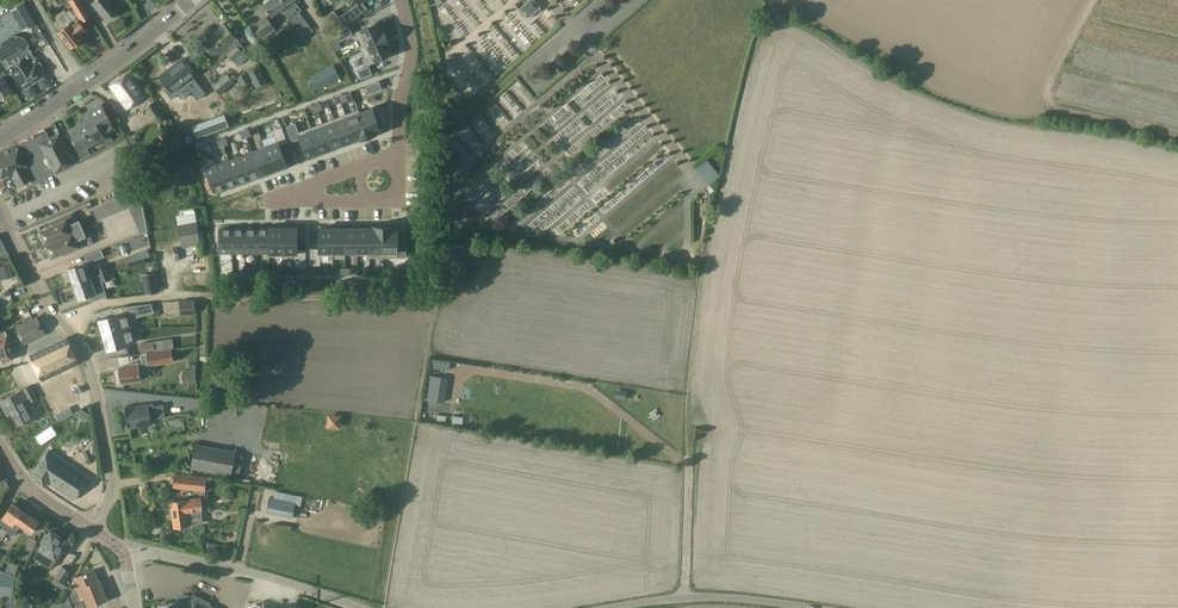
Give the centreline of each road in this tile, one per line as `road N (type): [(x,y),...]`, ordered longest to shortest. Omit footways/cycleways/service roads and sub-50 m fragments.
road 1 (track): [(472,369),(582,386),(689,463),(683,599)]
road 2 (tertiary): [(1,219),(92,374),(113,493),(90,529)]
road 3 (residential): [(270,201),(394,155),(408,63),(399,0)]
road 4 (secondary): [(0,139),(124,58),(192,0)]
road 5 (residential): [(301,589),(151,552),(124,556)]
road 6 (unclassified): [(623,607),(701,598),(798,607)]
road 7 (tertiary): [(0,448),(29,490),(90,529)]

